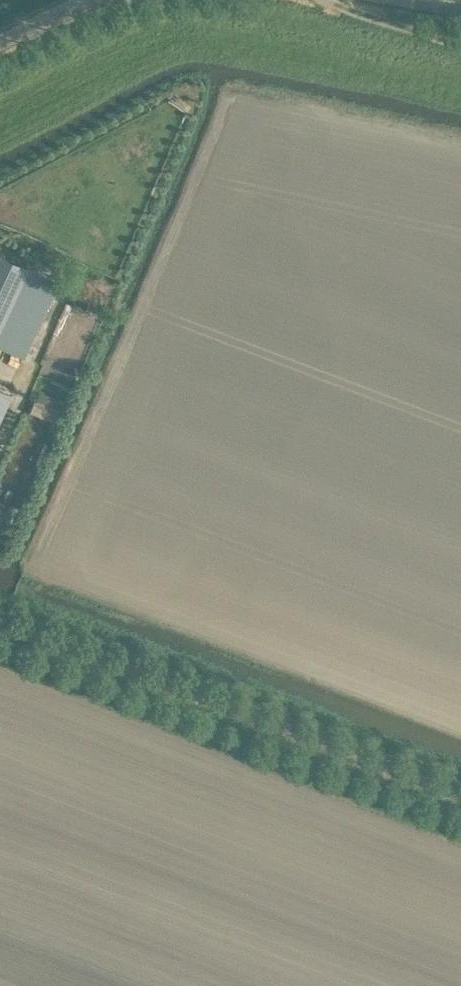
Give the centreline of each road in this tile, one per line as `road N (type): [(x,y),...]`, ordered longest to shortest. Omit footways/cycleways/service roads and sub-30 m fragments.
road 1 (unclassified): [(460,792),(0,617)]

